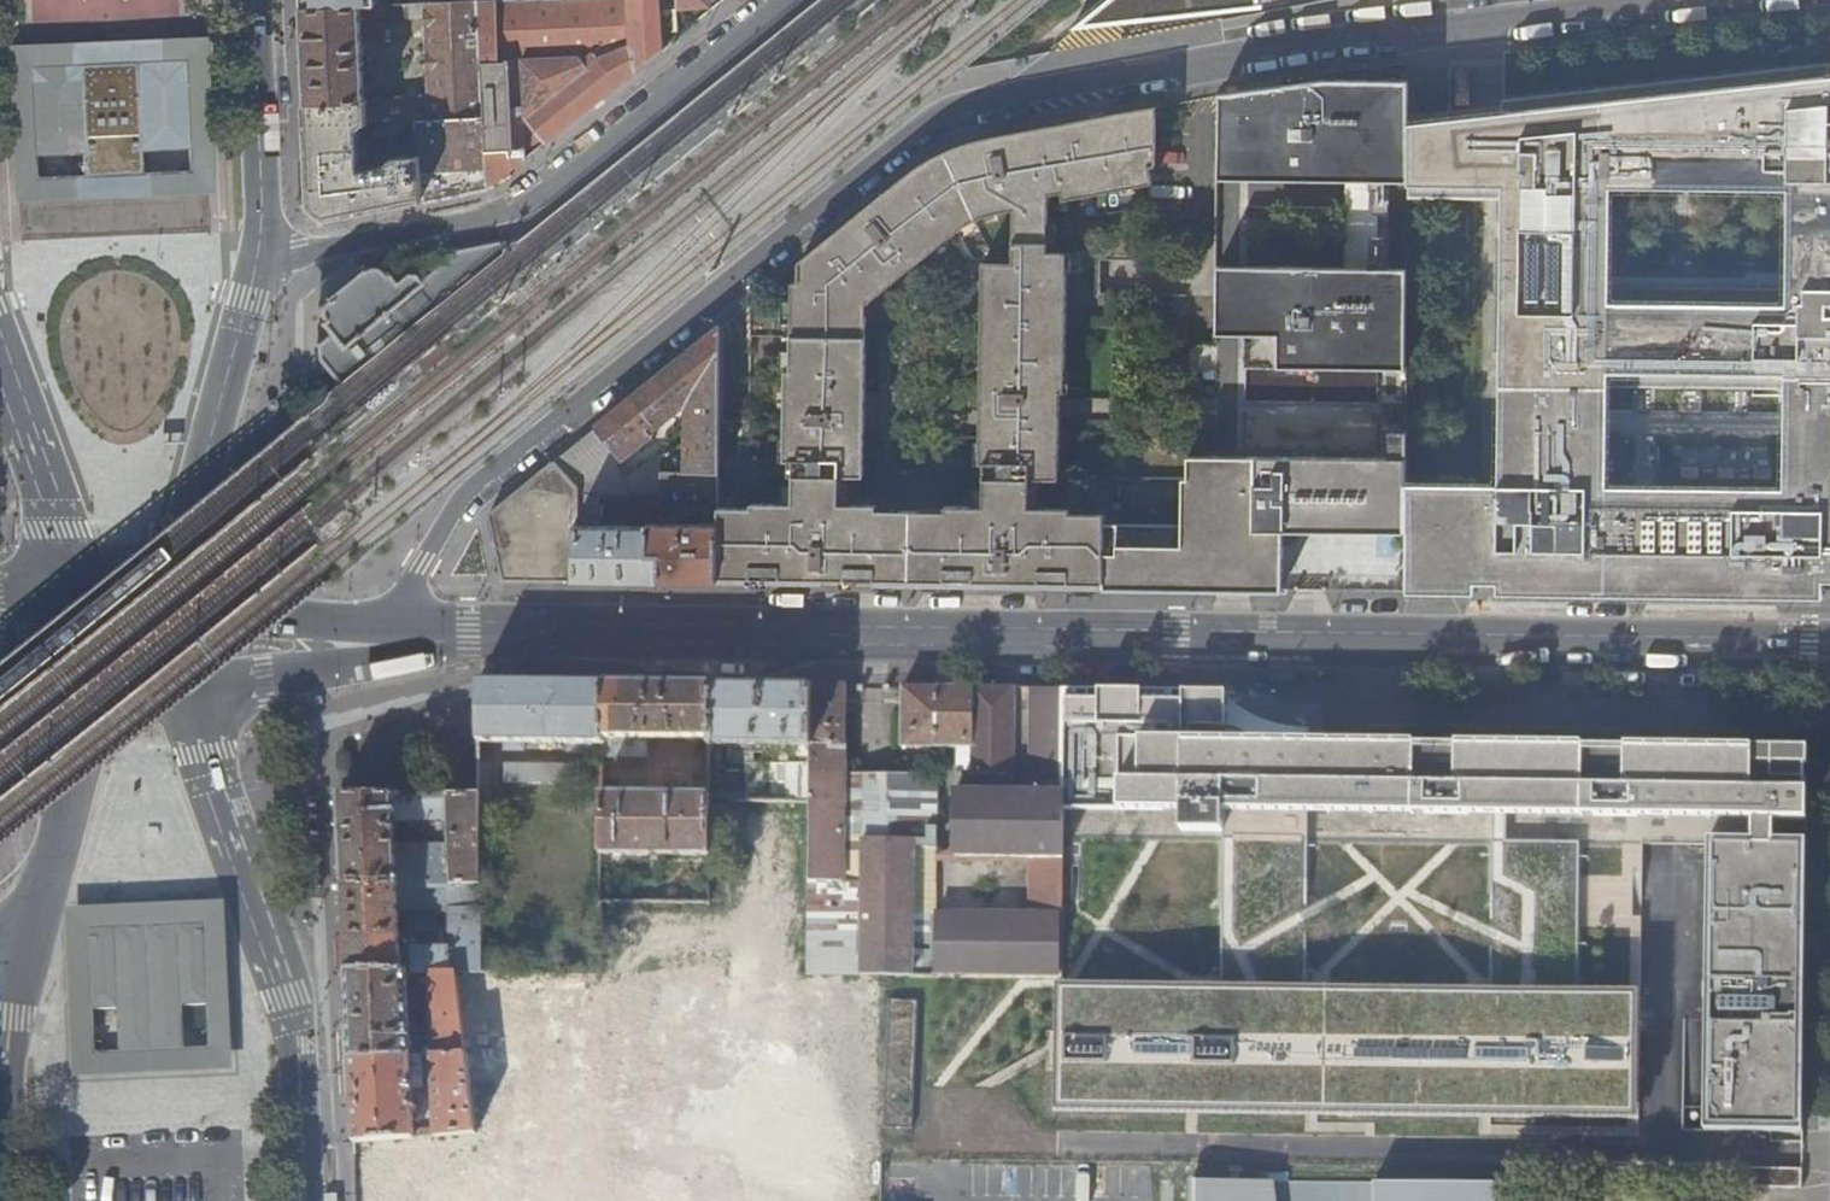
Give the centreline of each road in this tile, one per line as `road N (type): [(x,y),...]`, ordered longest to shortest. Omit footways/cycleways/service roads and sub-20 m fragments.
road 1 (tertiary): [(1659,0),(1292,44),(932,119),(456,504),(387,644)]
road 2 (secondary): [(1829,654),(387,644)]
road 3 (motorway): [(208,1200),(153,0)]
road 4 (motorway): [(46,0),(93,1200)]
road 5 (residential): [(258,258),(507,214),(756,0)]
road 6 (primary): [(309,1200),(302,1070),(206,747),(196,677)]
road 7 (primary): [(195,602),(207,463),(258,258)]
road 8 (primary): [(39,903),(12,1019),(18,1200)]
road 9 (primary): [(258,258),(254,0)]
road 10 (primary): [(0,362),(47,500),(56,595)]
road 11 (primary): [(62,670),(69,760),(39,903)]
road 12 (secondary): [(387,644),(336,621),(195,602)]
road 13 (secondary): [(196,677),(339,664),(387,644)]
road 14 (secondary): [(195,602),(56,595)]
road 15 (secondary): [(62,670),(196,677)]

